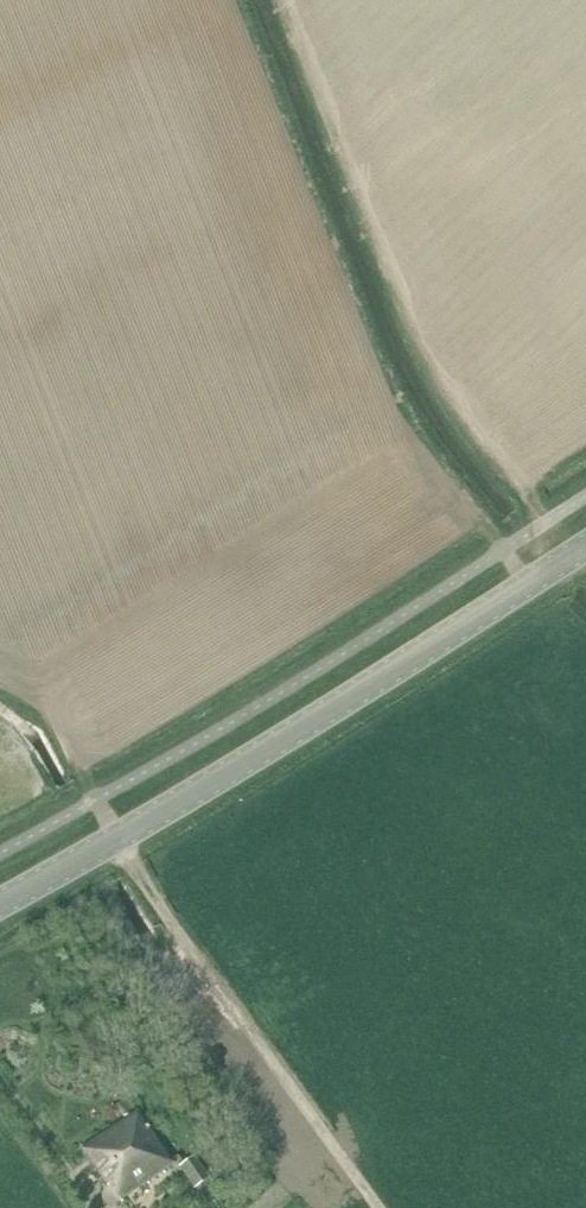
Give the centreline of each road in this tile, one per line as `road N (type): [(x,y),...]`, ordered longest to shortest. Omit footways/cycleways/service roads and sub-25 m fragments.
road 1 (tertiary): [(0,902),(196,793),(585,546)]

